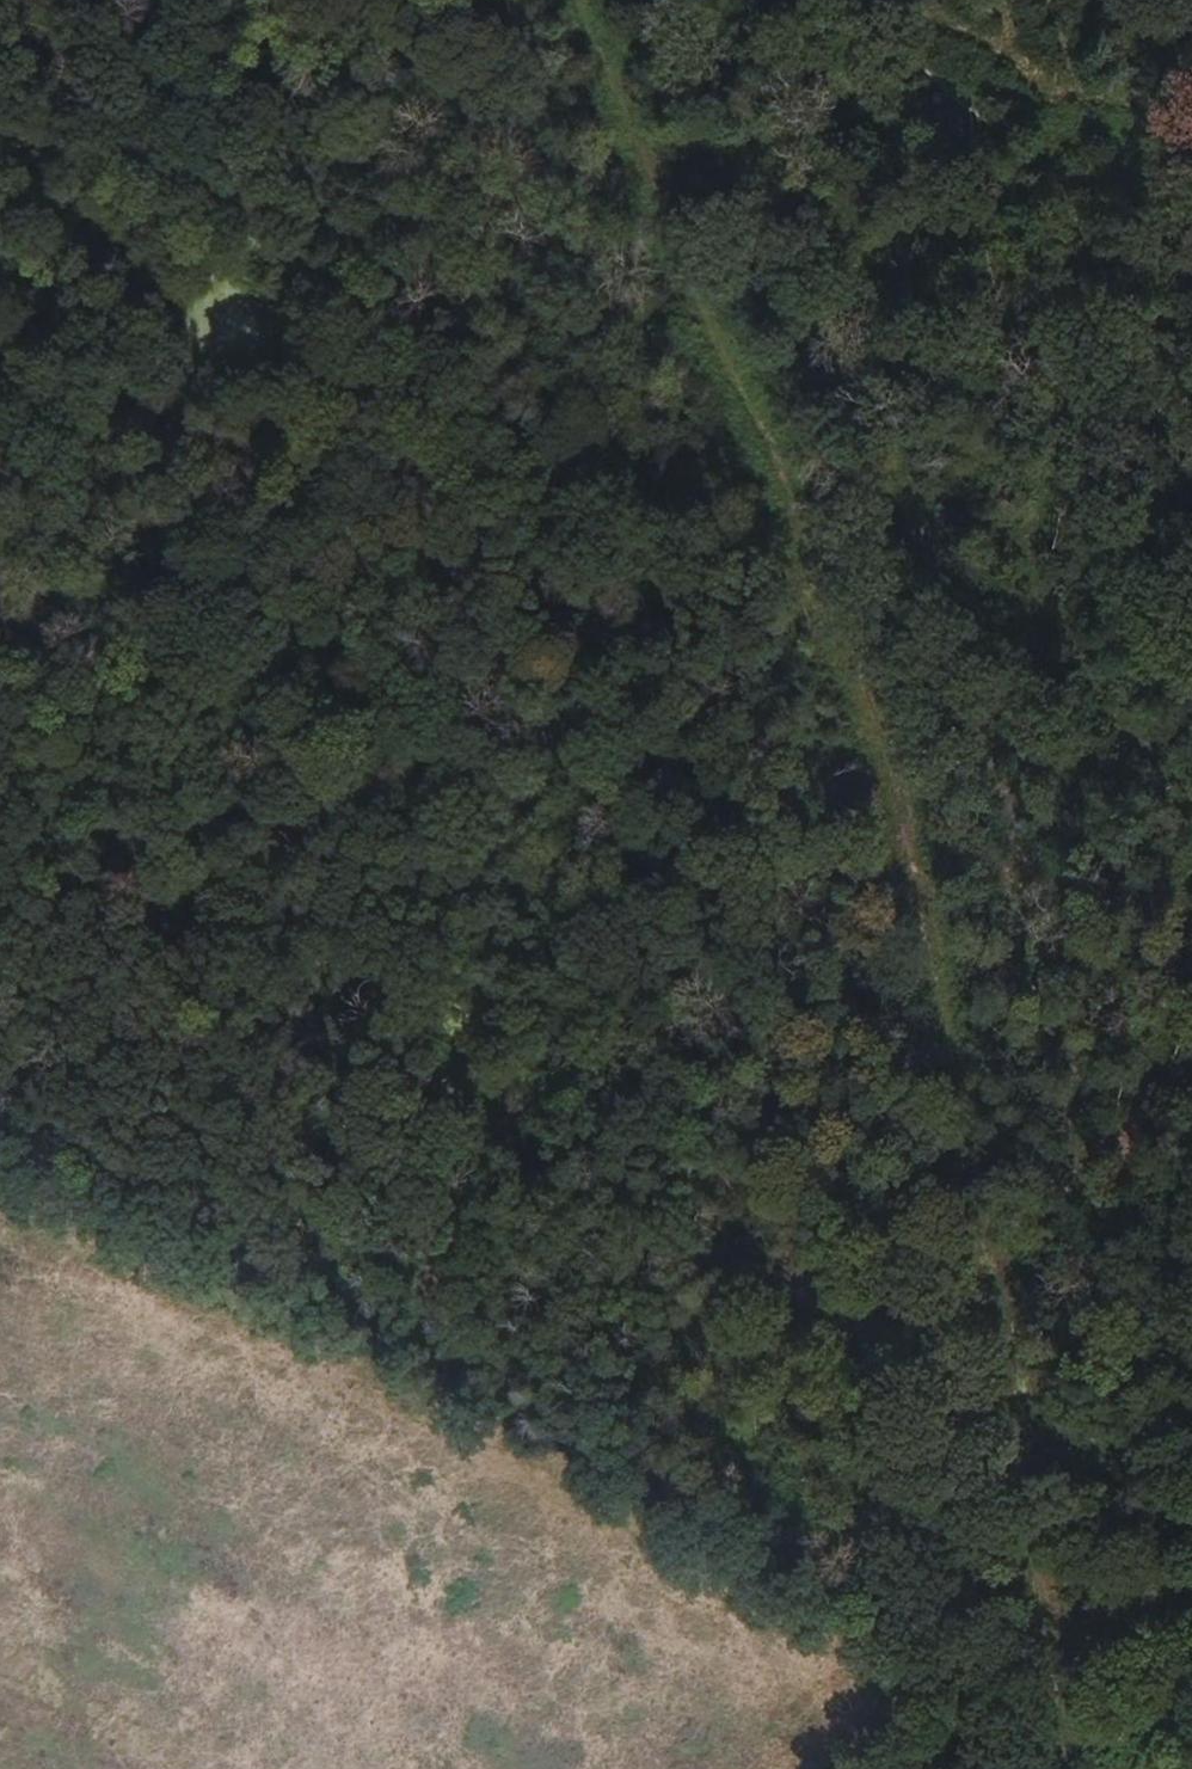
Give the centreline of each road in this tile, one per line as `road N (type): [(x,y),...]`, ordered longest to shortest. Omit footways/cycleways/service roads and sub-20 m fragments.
road 1 (track): [(1057,1681),(1017,1695),(926,1768)]
road 2 (track): [(1191,1615),(1057,1681)]

